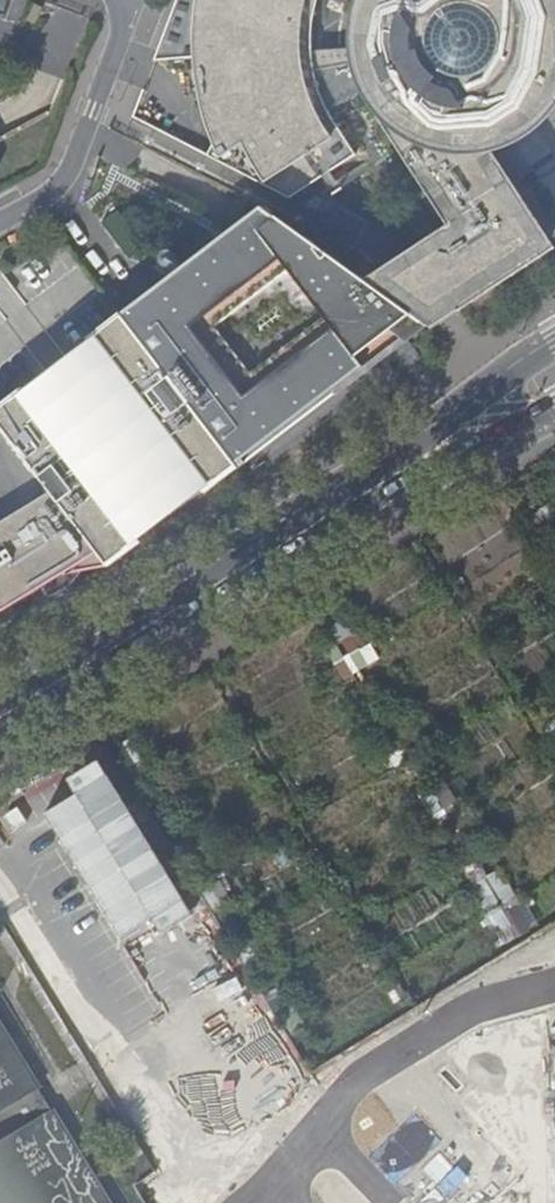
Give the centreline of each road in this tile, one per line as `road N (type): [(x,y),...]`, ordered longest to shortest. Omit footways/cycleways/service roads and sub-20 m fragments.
road 1 (secondary): [(0,719),(388,480)]
road 2 (residential): [(126,0),(70,169),(0,216)]
road 3 (secondary): [(554,340),(388,480)]
road 4 (secondary): [(388,480),(554,411)]

